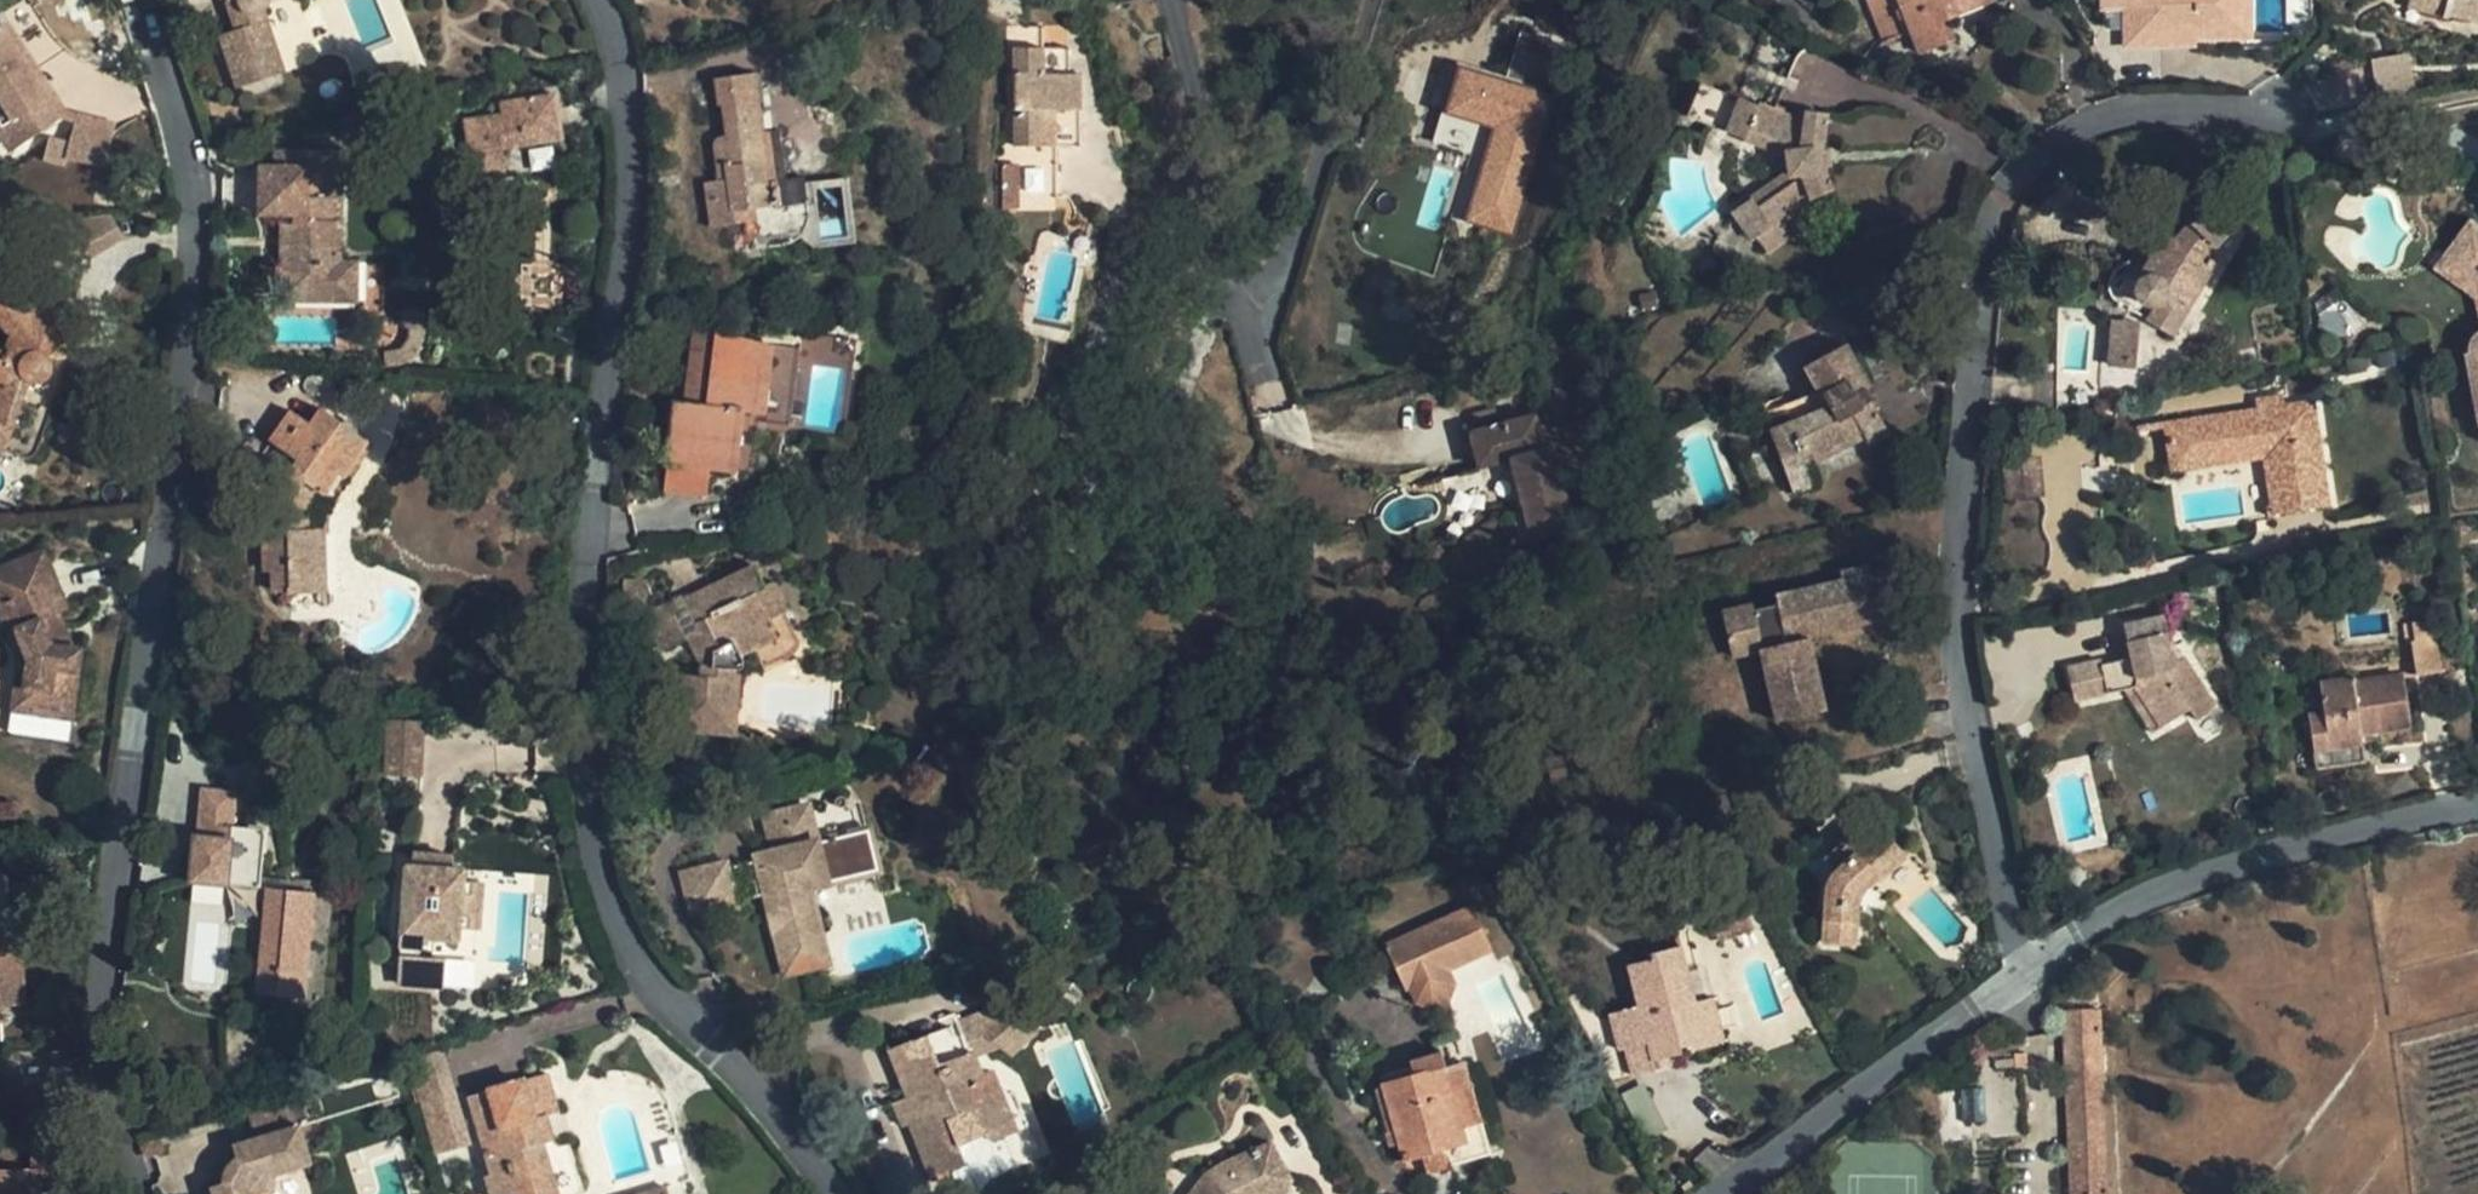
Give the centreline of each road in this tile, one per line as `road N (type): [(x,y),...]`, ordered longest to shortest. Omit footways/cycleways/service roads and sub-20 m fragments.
road 1 (residential): [(604,0),(629,77),(637,163),(585,599),(584,737),(599,871),(645,987),(763,1098),(833,1193)]
road 2 (residential): [(141,1193),(110,1107),(99,1017),(175,513),(200,228),(188,159),(137,0)]
road 3 (residential): [(2278,121),(2153,114),(2048,150),(1984,249),(1957,621),(2030,973)]
road 4 (residential): [(2030,973),(2149,898),(2477,809)]
road 5 (residential): [(1164,0),(1238,290),(1269,325),(1297,297),(1324,208)]
road 6 (residential): [(1725,1193),(2030,973)]
road 7 (track): [(1324,208),(1378,0)]

